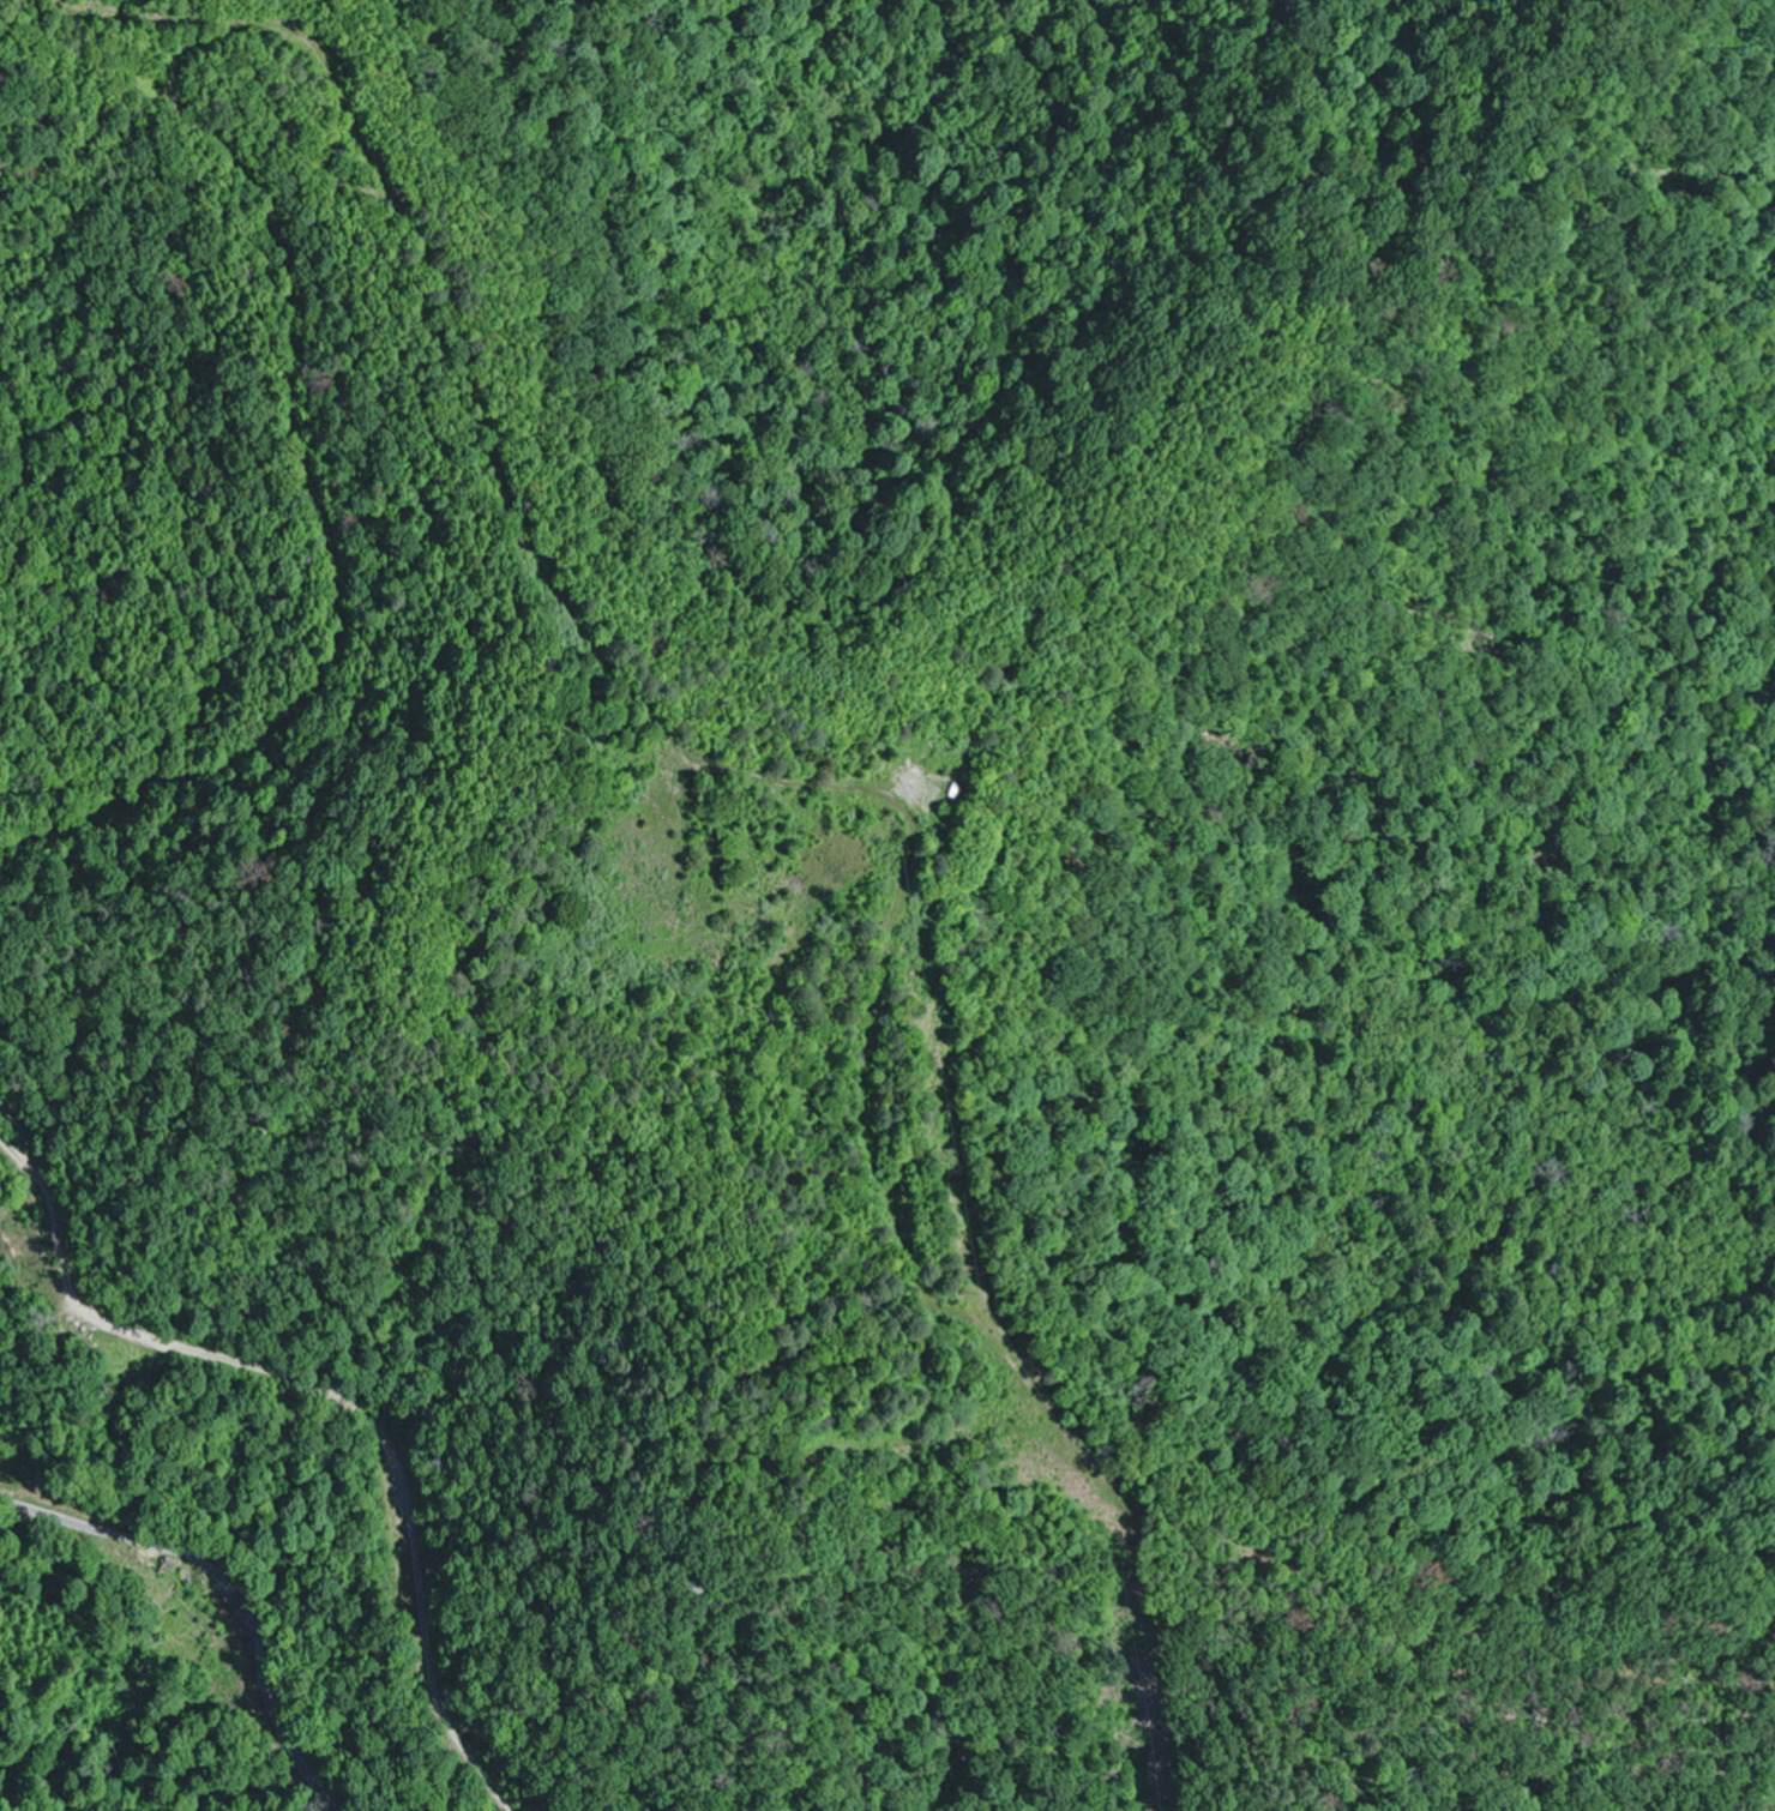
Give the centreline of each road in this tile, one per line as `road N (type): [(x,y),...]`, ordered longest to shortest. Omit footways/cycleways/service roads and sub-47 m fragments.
road 1 (tertiary): [(334,1810),(285,1737),(253,1628),(218,1575),(176,1551),(0,1499)]

